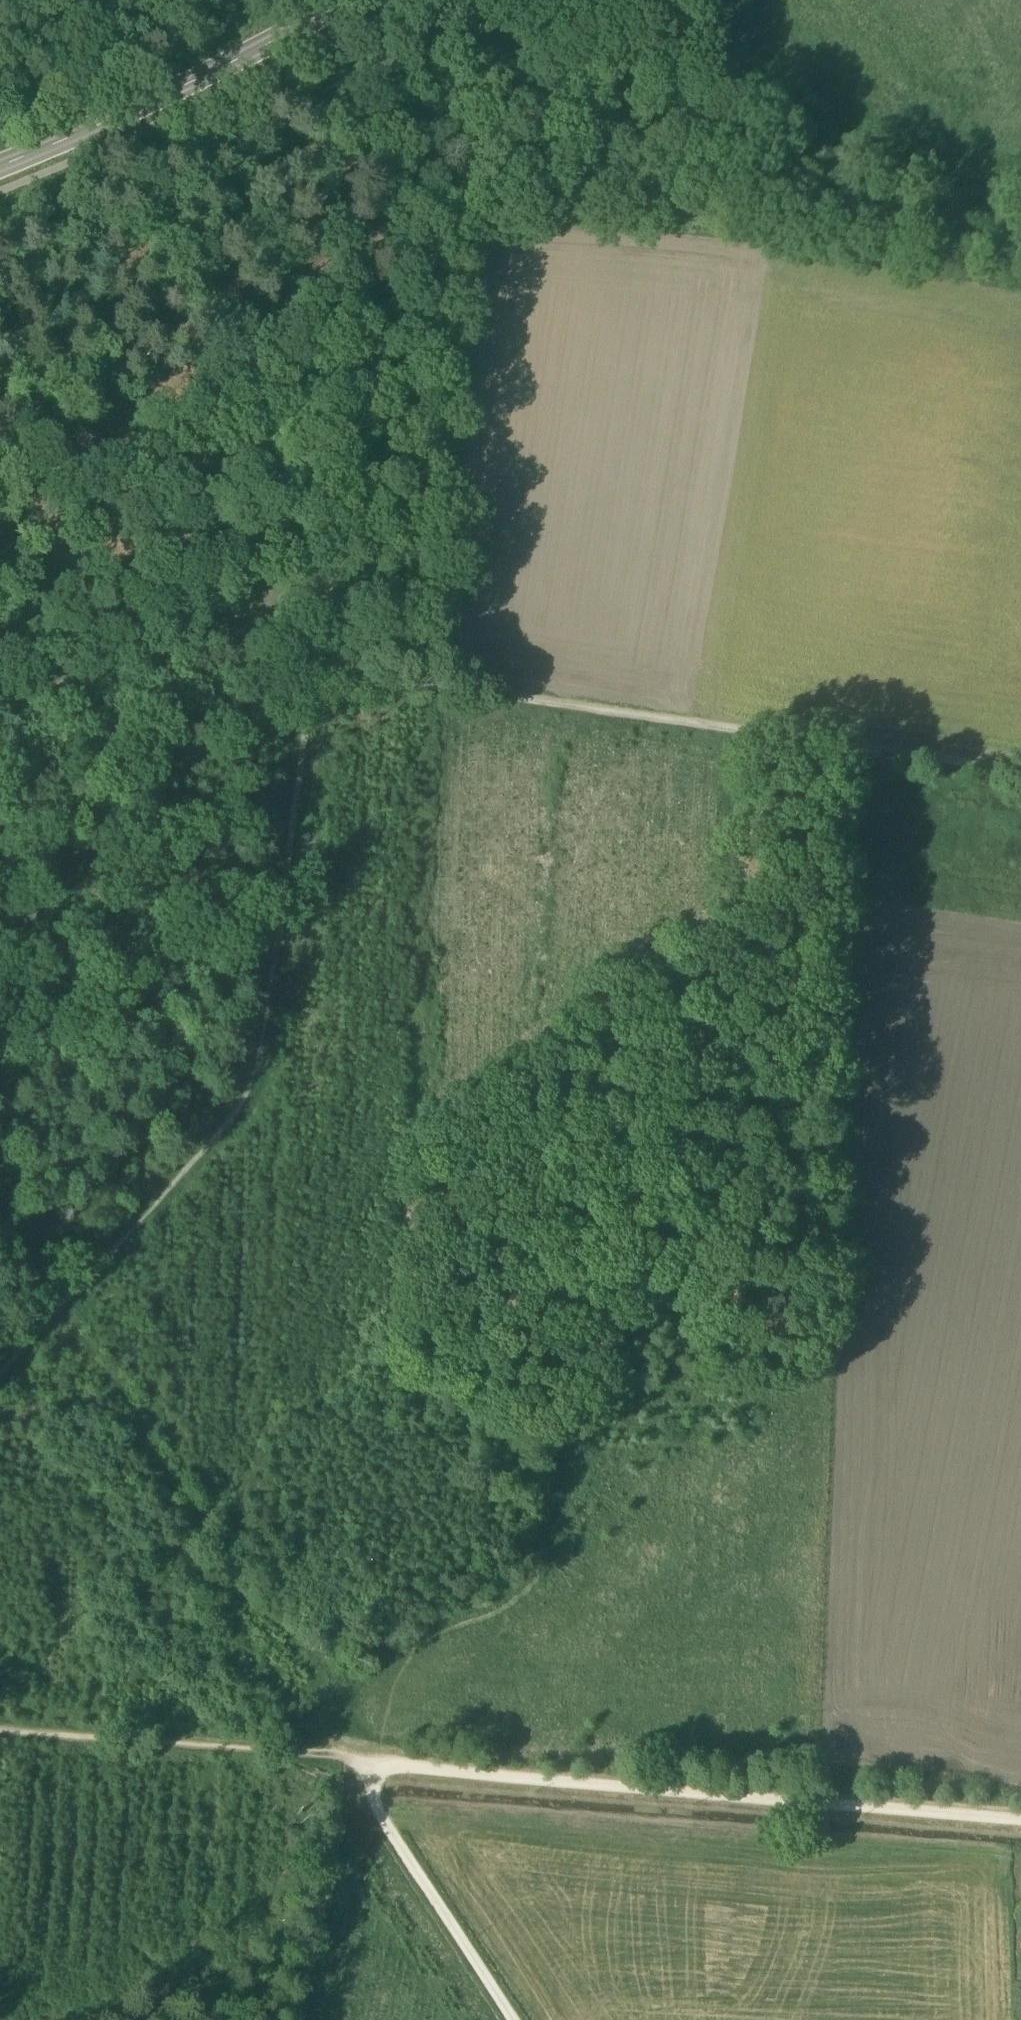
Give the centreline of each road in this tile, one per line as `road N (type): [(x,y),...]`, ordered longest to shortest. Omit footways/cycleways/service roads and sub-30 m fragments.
road 1 (track): [(0,1730),(1020,1819)]
road 2 (track): [(316,669),(249,1088),(224,1128),(61,1309)]
road 3 (track): [(316,669),(1020,773)]
road 4 (secondary): [(0,163),(148,103),(342,0)]
road 5 (track): [(0,705),(187,632),(316,669)]

